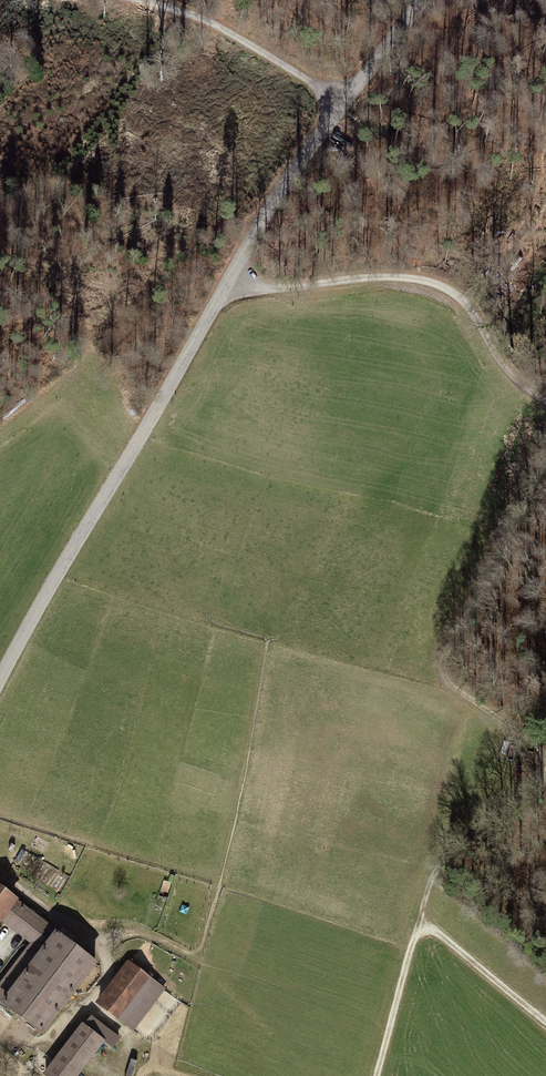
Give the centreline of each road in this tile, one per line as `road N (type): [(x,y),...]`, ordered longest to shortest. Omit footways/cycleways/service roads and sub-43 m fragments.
road 1 (tertiary): [(0,689),(228,285),(345,103),(423,0)]
road 2 (track): [(228,285),(283,288),(371,277),(436,283),(469,306),(499,365),(545,405)]
road 3 (track): [(545,755),(449,683),(443,667),(545,463)]
road 4 (track): [(137,0),(213,24),(345,103)]
road 5 (track): [(421,932),(438,867),(545,783)]
road 6 (track): [(421,932),(440,935),(545,1024)]
road 7 (track): [(377,1075),(421,932)]

